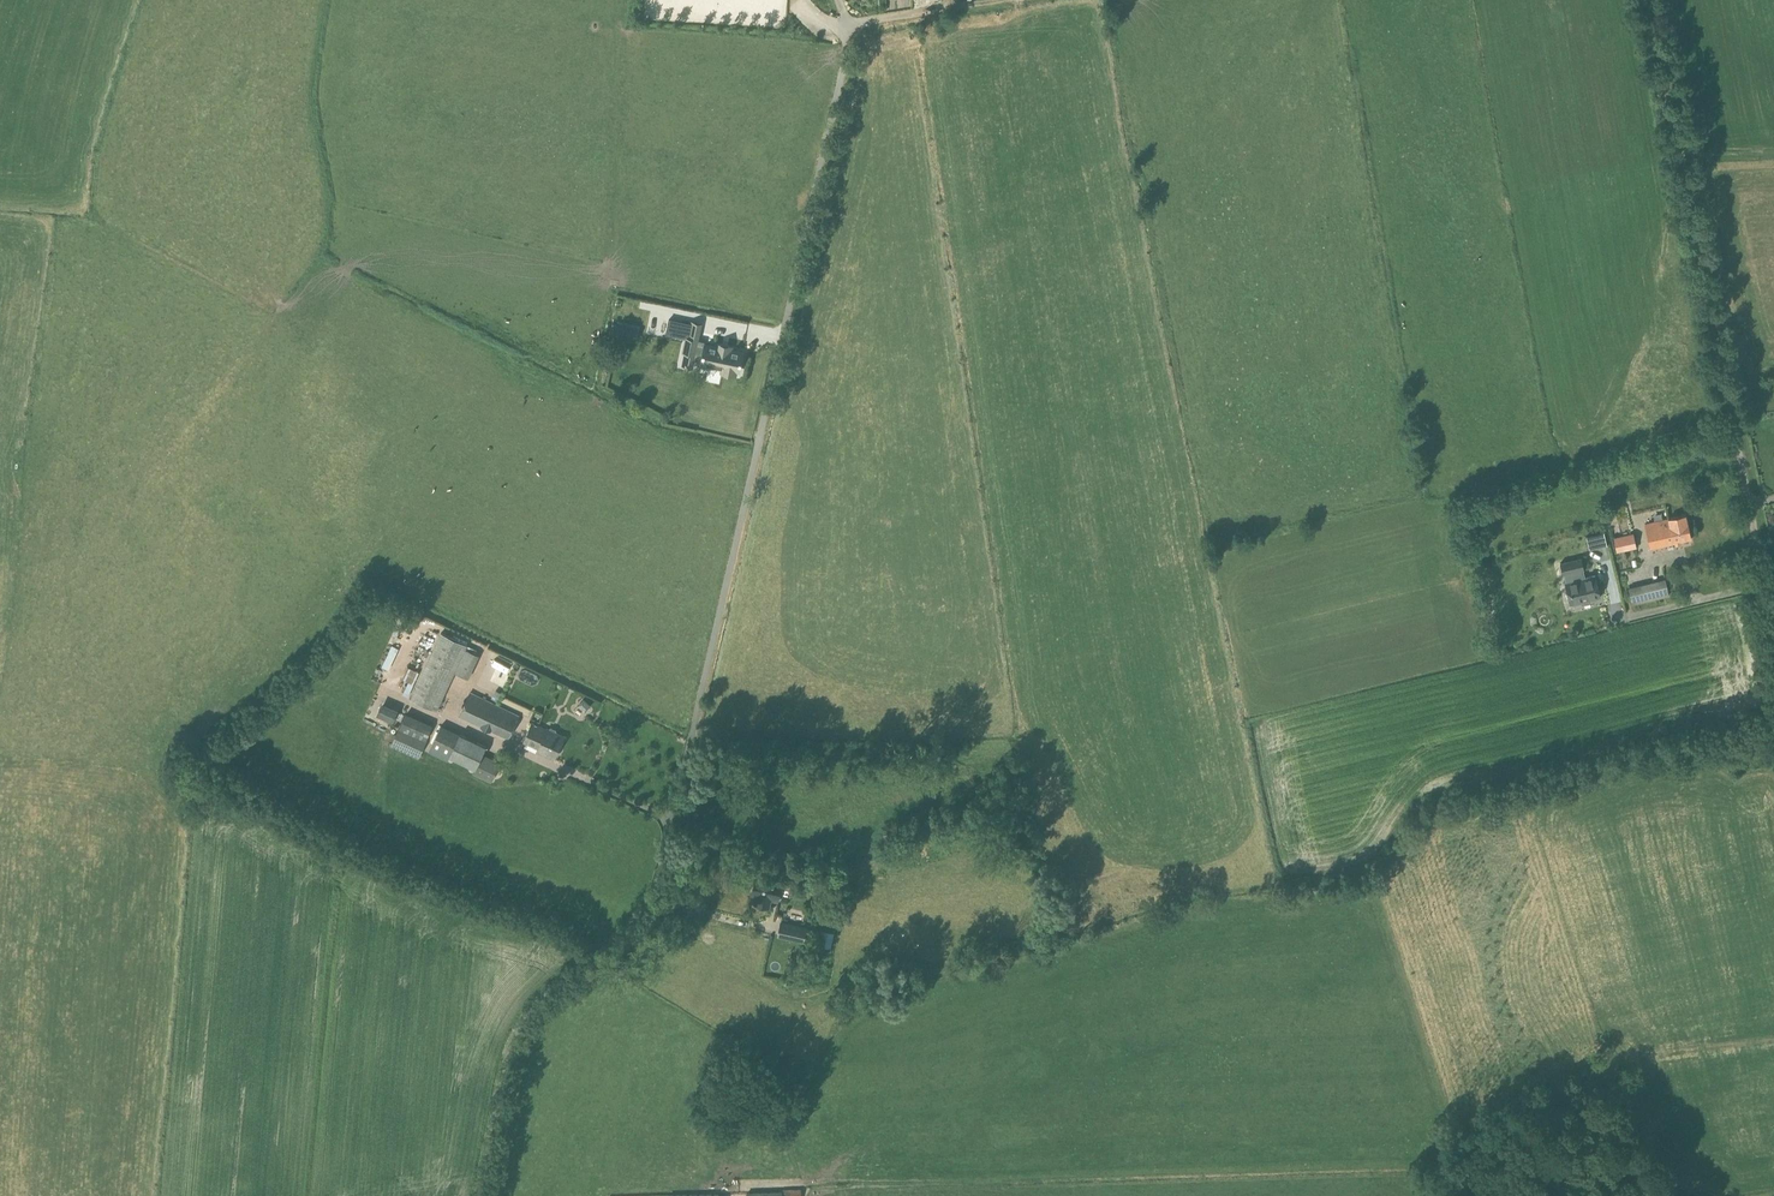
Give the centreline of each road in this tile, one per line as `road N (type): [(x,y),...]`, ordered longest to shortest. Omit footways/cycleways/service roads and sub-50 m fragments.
road 1 (unclassified): [(483,1195),(517,1036),(540,1004),(635,926),(655,889),(855,31)]
road 2 (track): [(855,31),(1017,0)]

